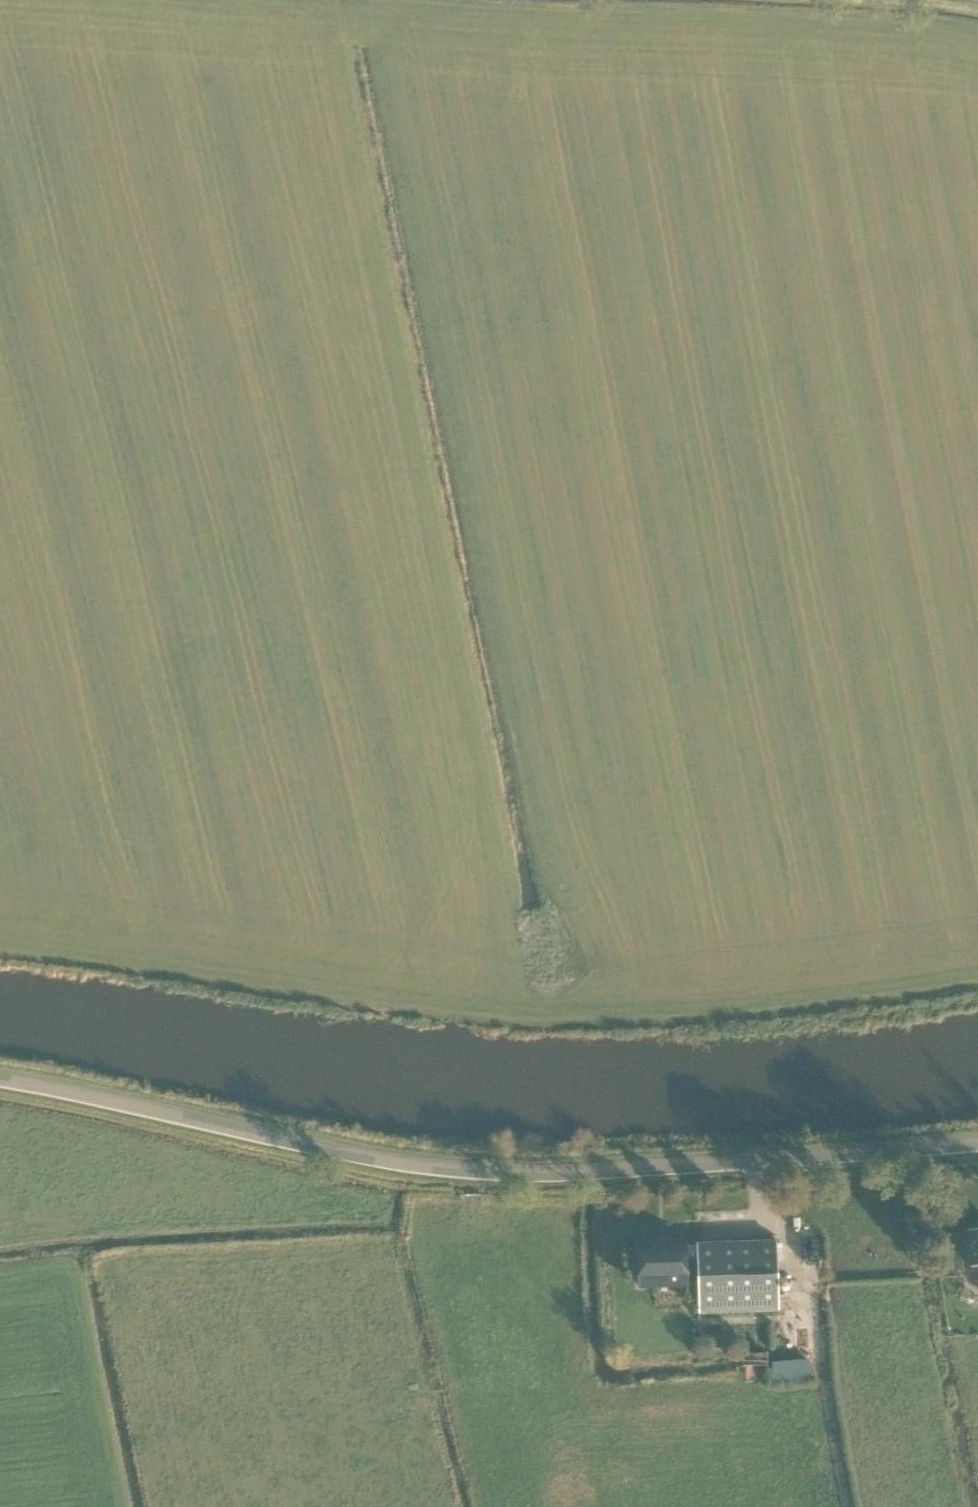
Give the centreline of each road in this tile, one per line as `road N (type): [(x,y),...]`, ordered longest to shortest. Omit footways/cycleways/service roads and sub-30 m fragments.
road 1 (tertiary): [(0,1077),(384,1160),(479,1171),(610,1170),(977,1137)]

